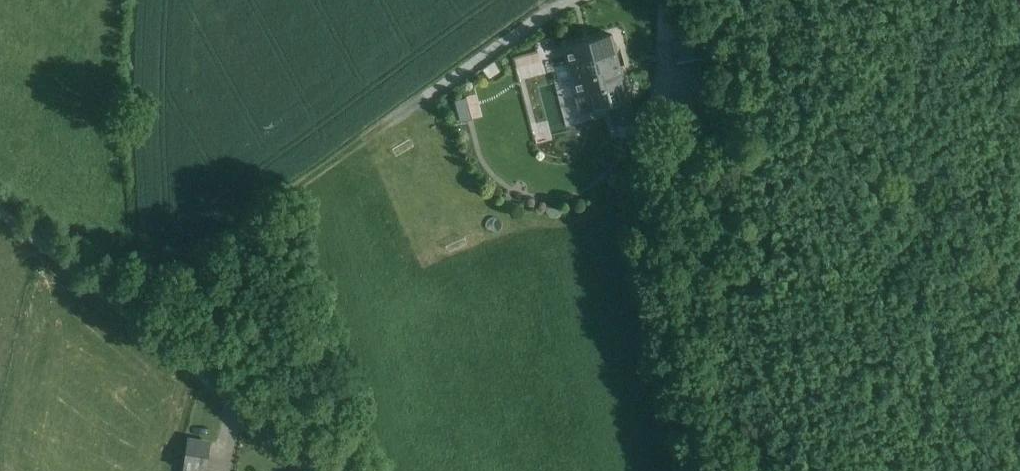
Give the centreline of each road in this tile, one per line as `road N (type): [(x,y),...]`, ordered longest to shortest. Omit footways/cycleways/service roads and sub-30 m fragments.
road 1 (unclassified): [(0,214),(318,470)]

